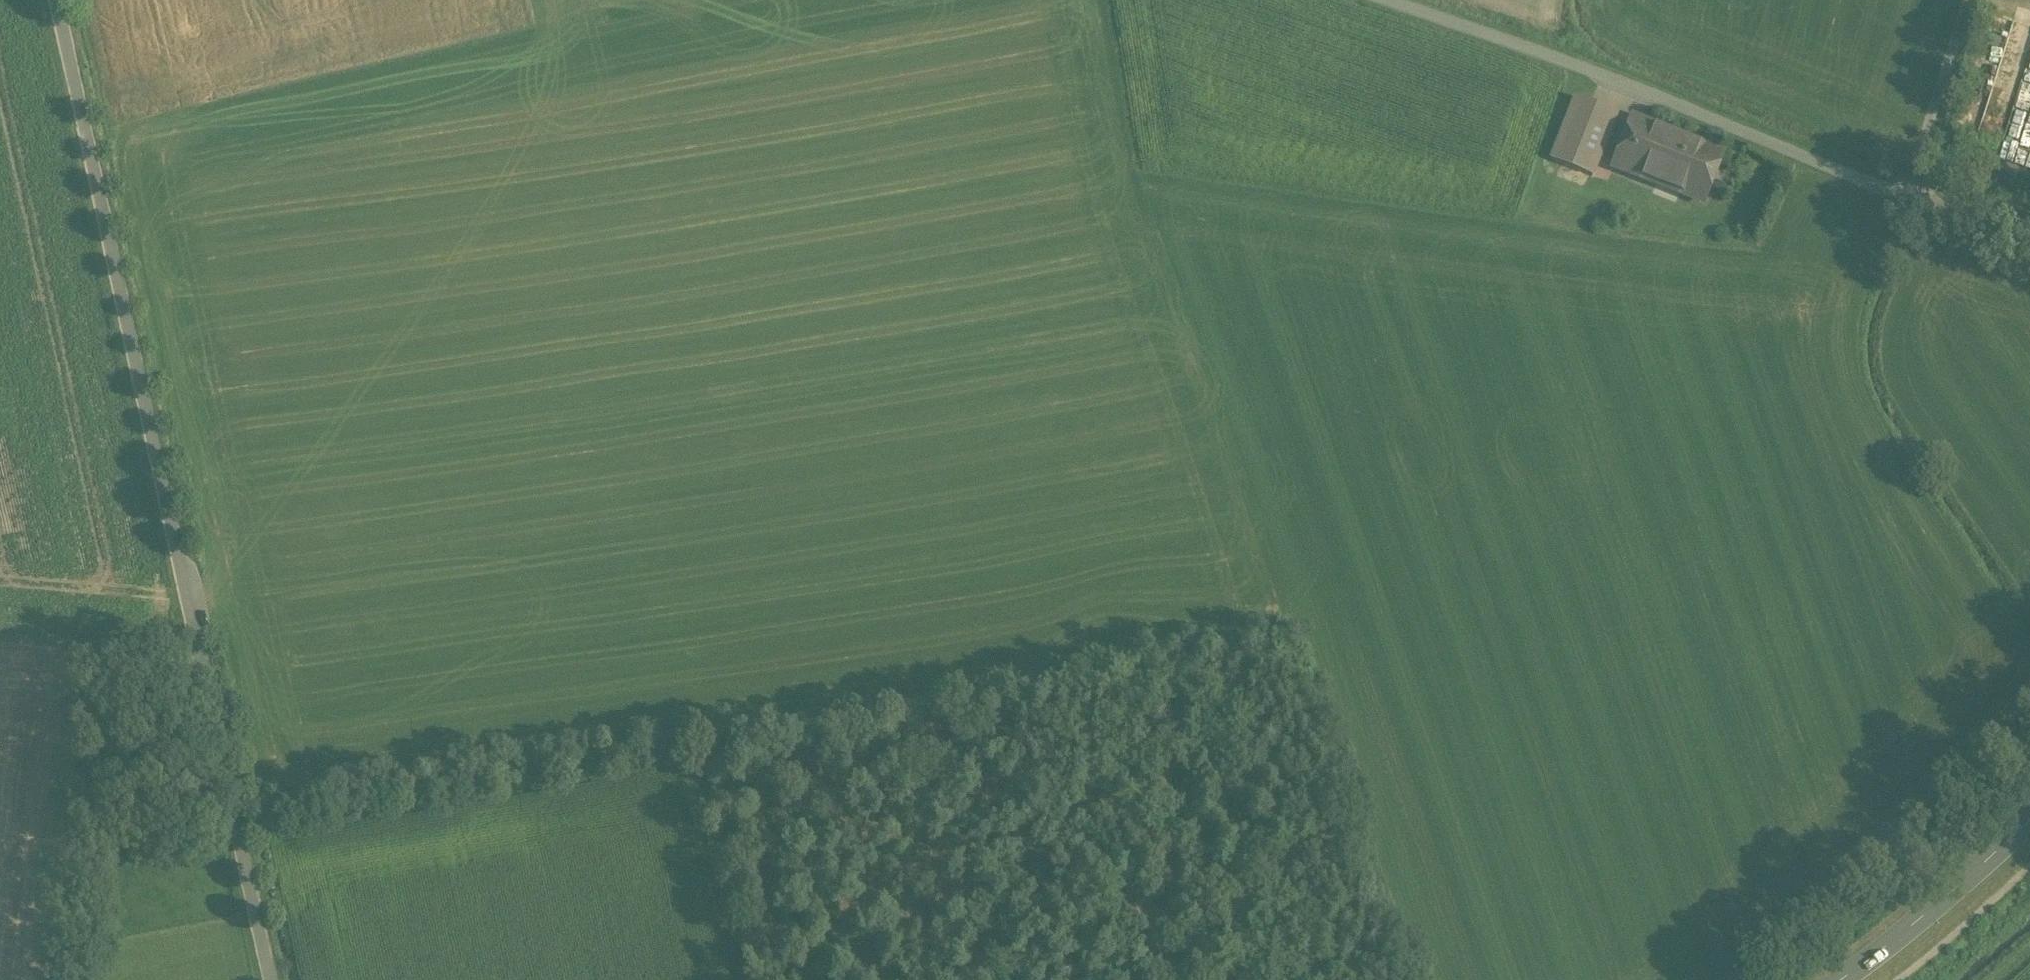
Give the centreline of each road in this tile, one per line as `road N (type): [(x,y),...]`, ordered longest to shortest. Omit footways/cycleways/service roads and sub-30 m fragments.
road 1 (unclassified): [(46,0),(267,979)]
road 2 (unclassified): [(2029,229),(1384,0)]
road 3 (unclassified): [(1742,979),(2029,701)]
road 4 (tertiary): [(2029,819),(1841,979)]
road 5 (track): [(1923,190),(1980,0)]

